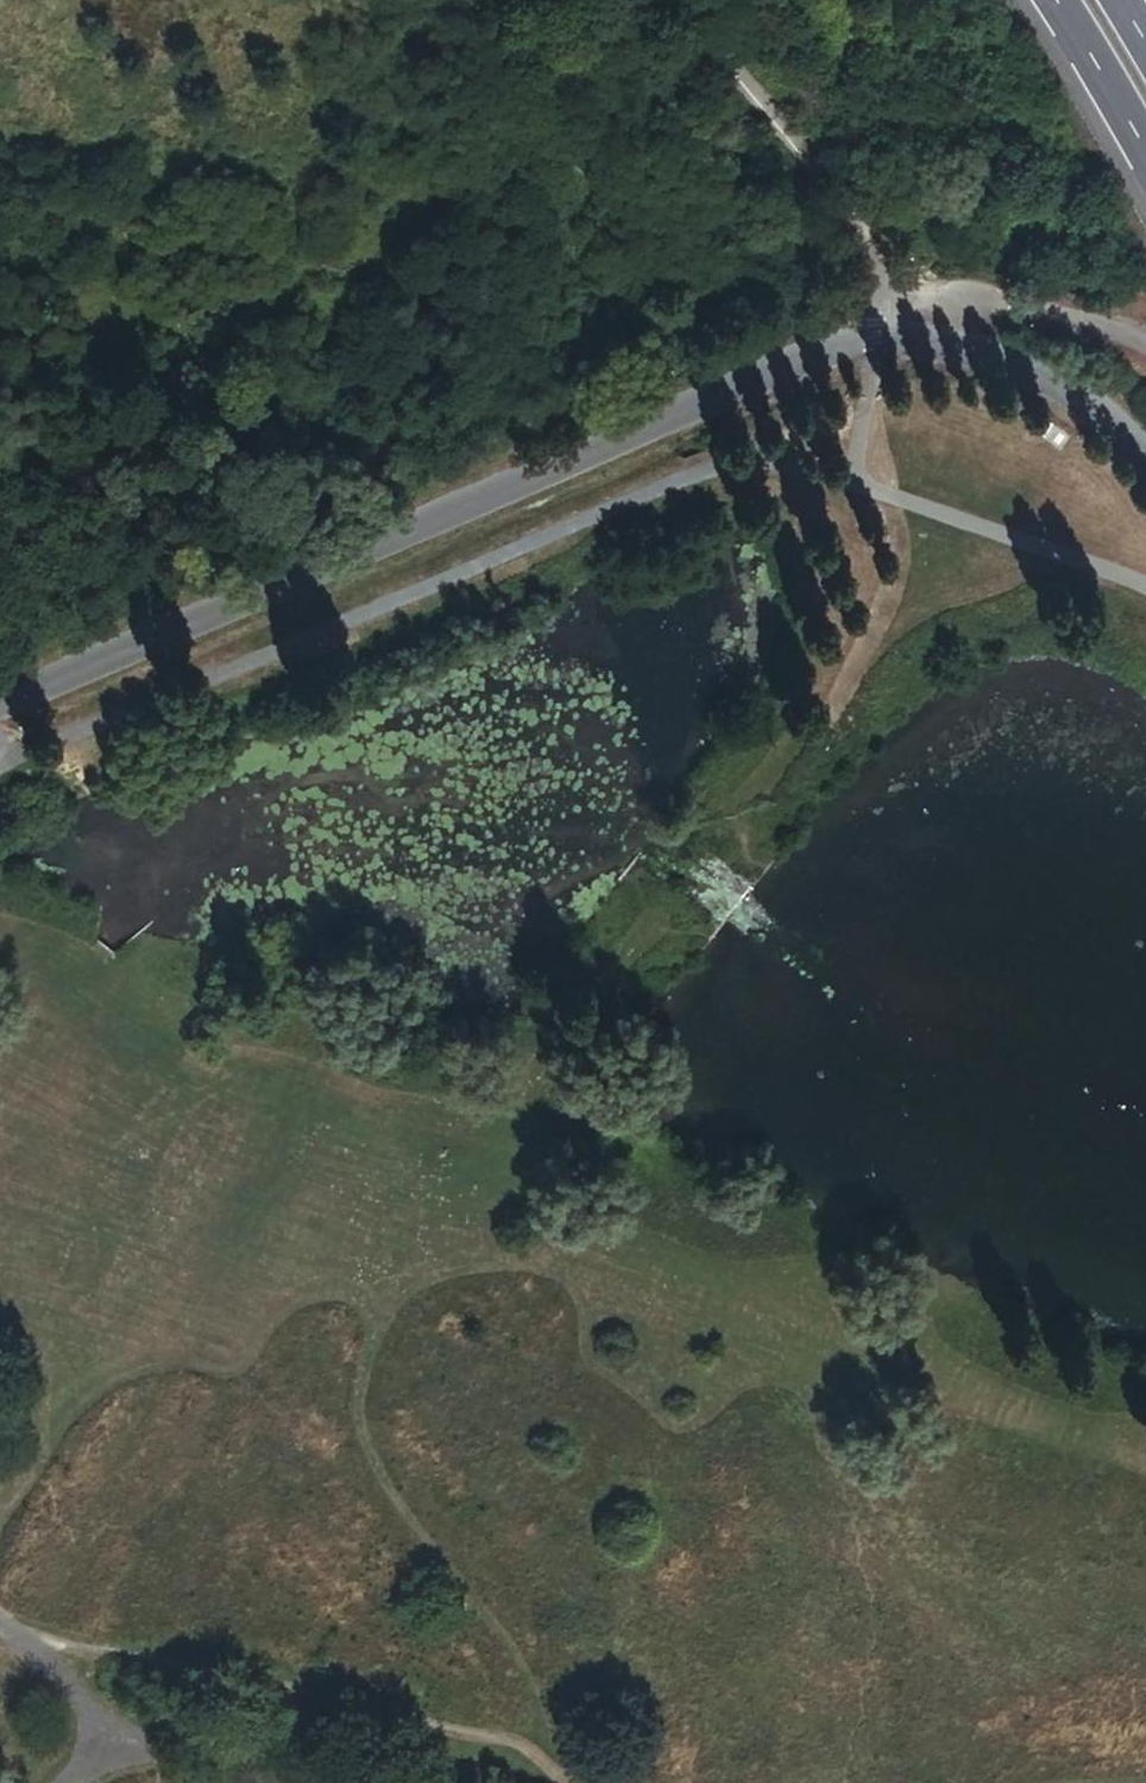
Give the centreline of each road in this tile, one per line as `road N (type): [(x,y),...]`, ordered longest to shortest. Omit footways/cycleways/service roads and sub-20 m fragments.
road 1 (unclassified): [(0,704),(812,356),(875,337),(990,351),(1065,386),(1145,458)]
road 2 (trunk): [(1055,0),(1145,149)]

